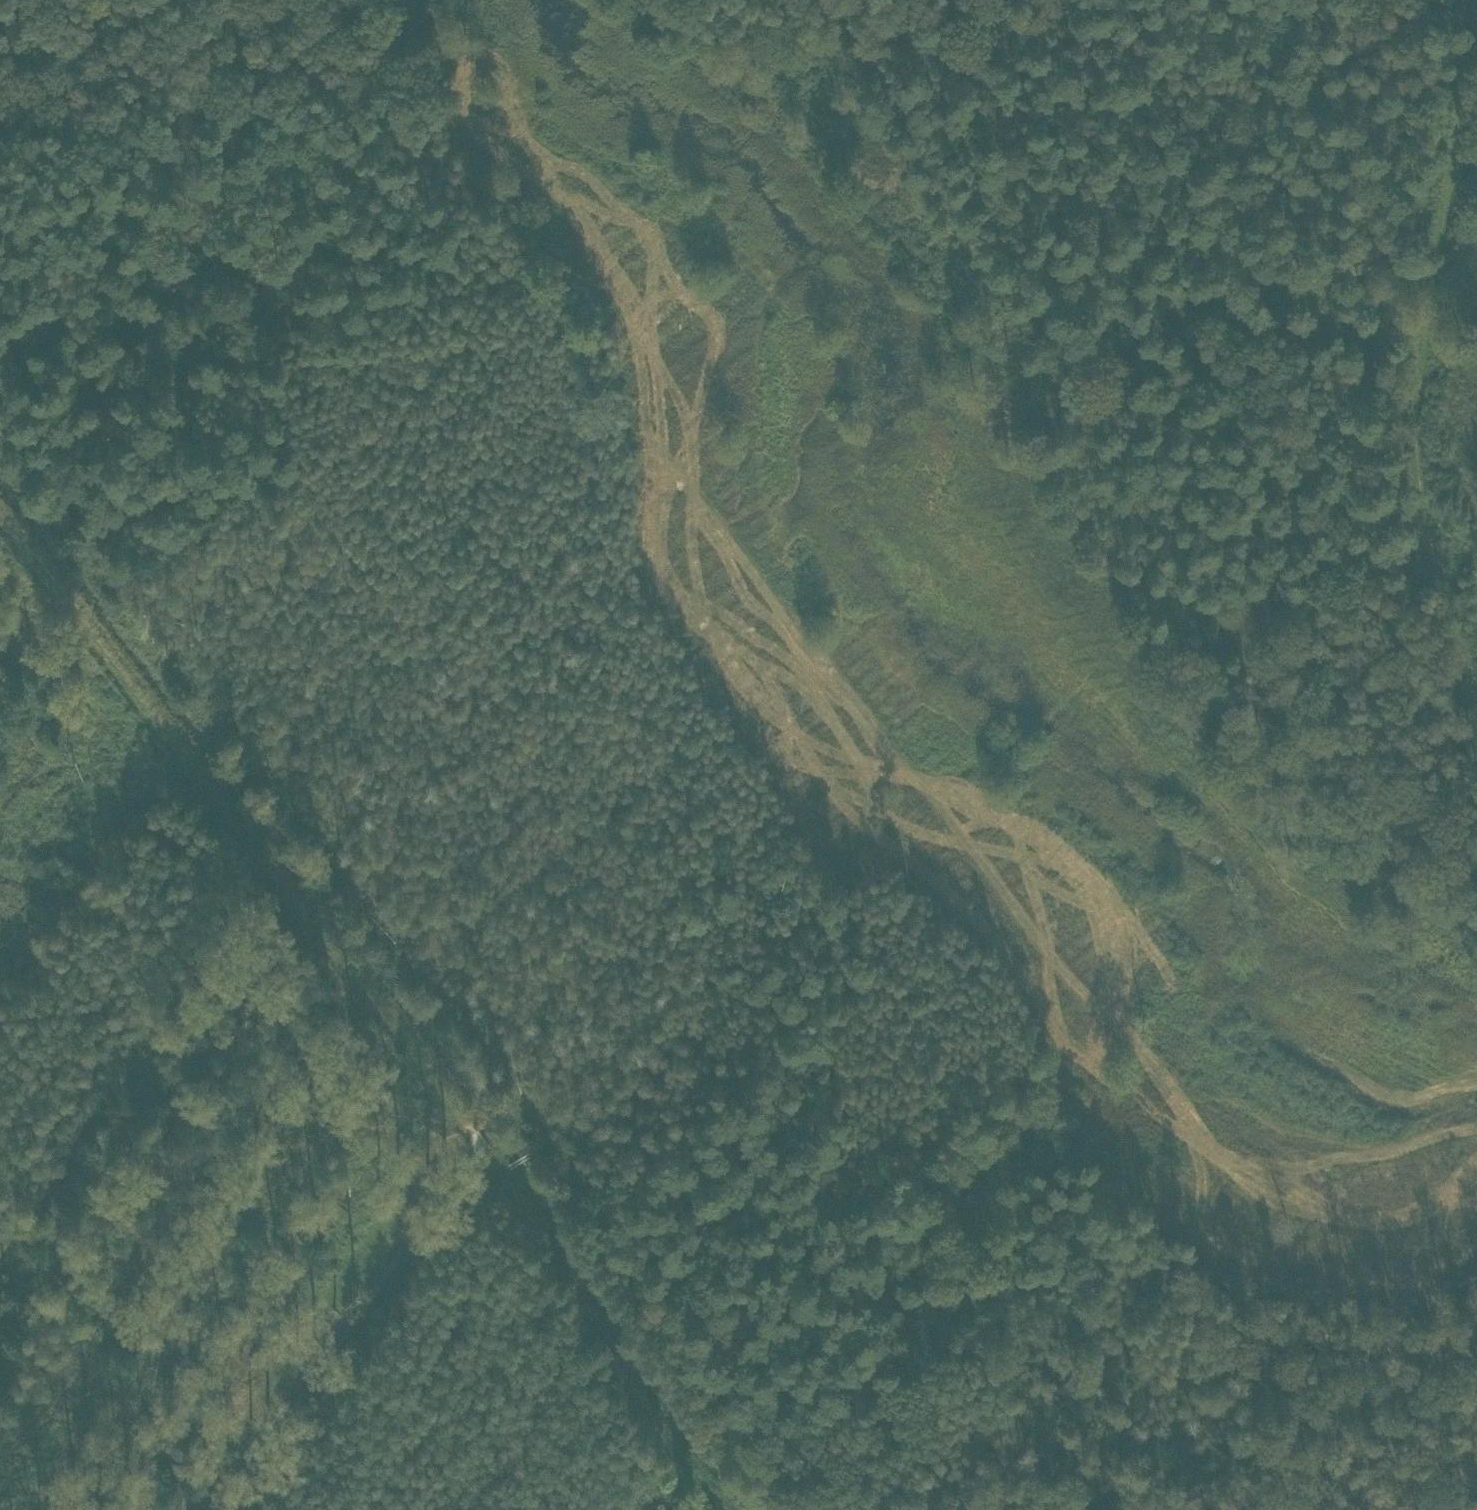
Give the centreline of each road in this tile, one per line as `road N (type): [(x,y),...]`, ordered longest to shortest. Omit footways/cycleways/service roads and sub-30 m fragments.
road 1 (track): [(0,521),(496,1170),(730,1509)]

